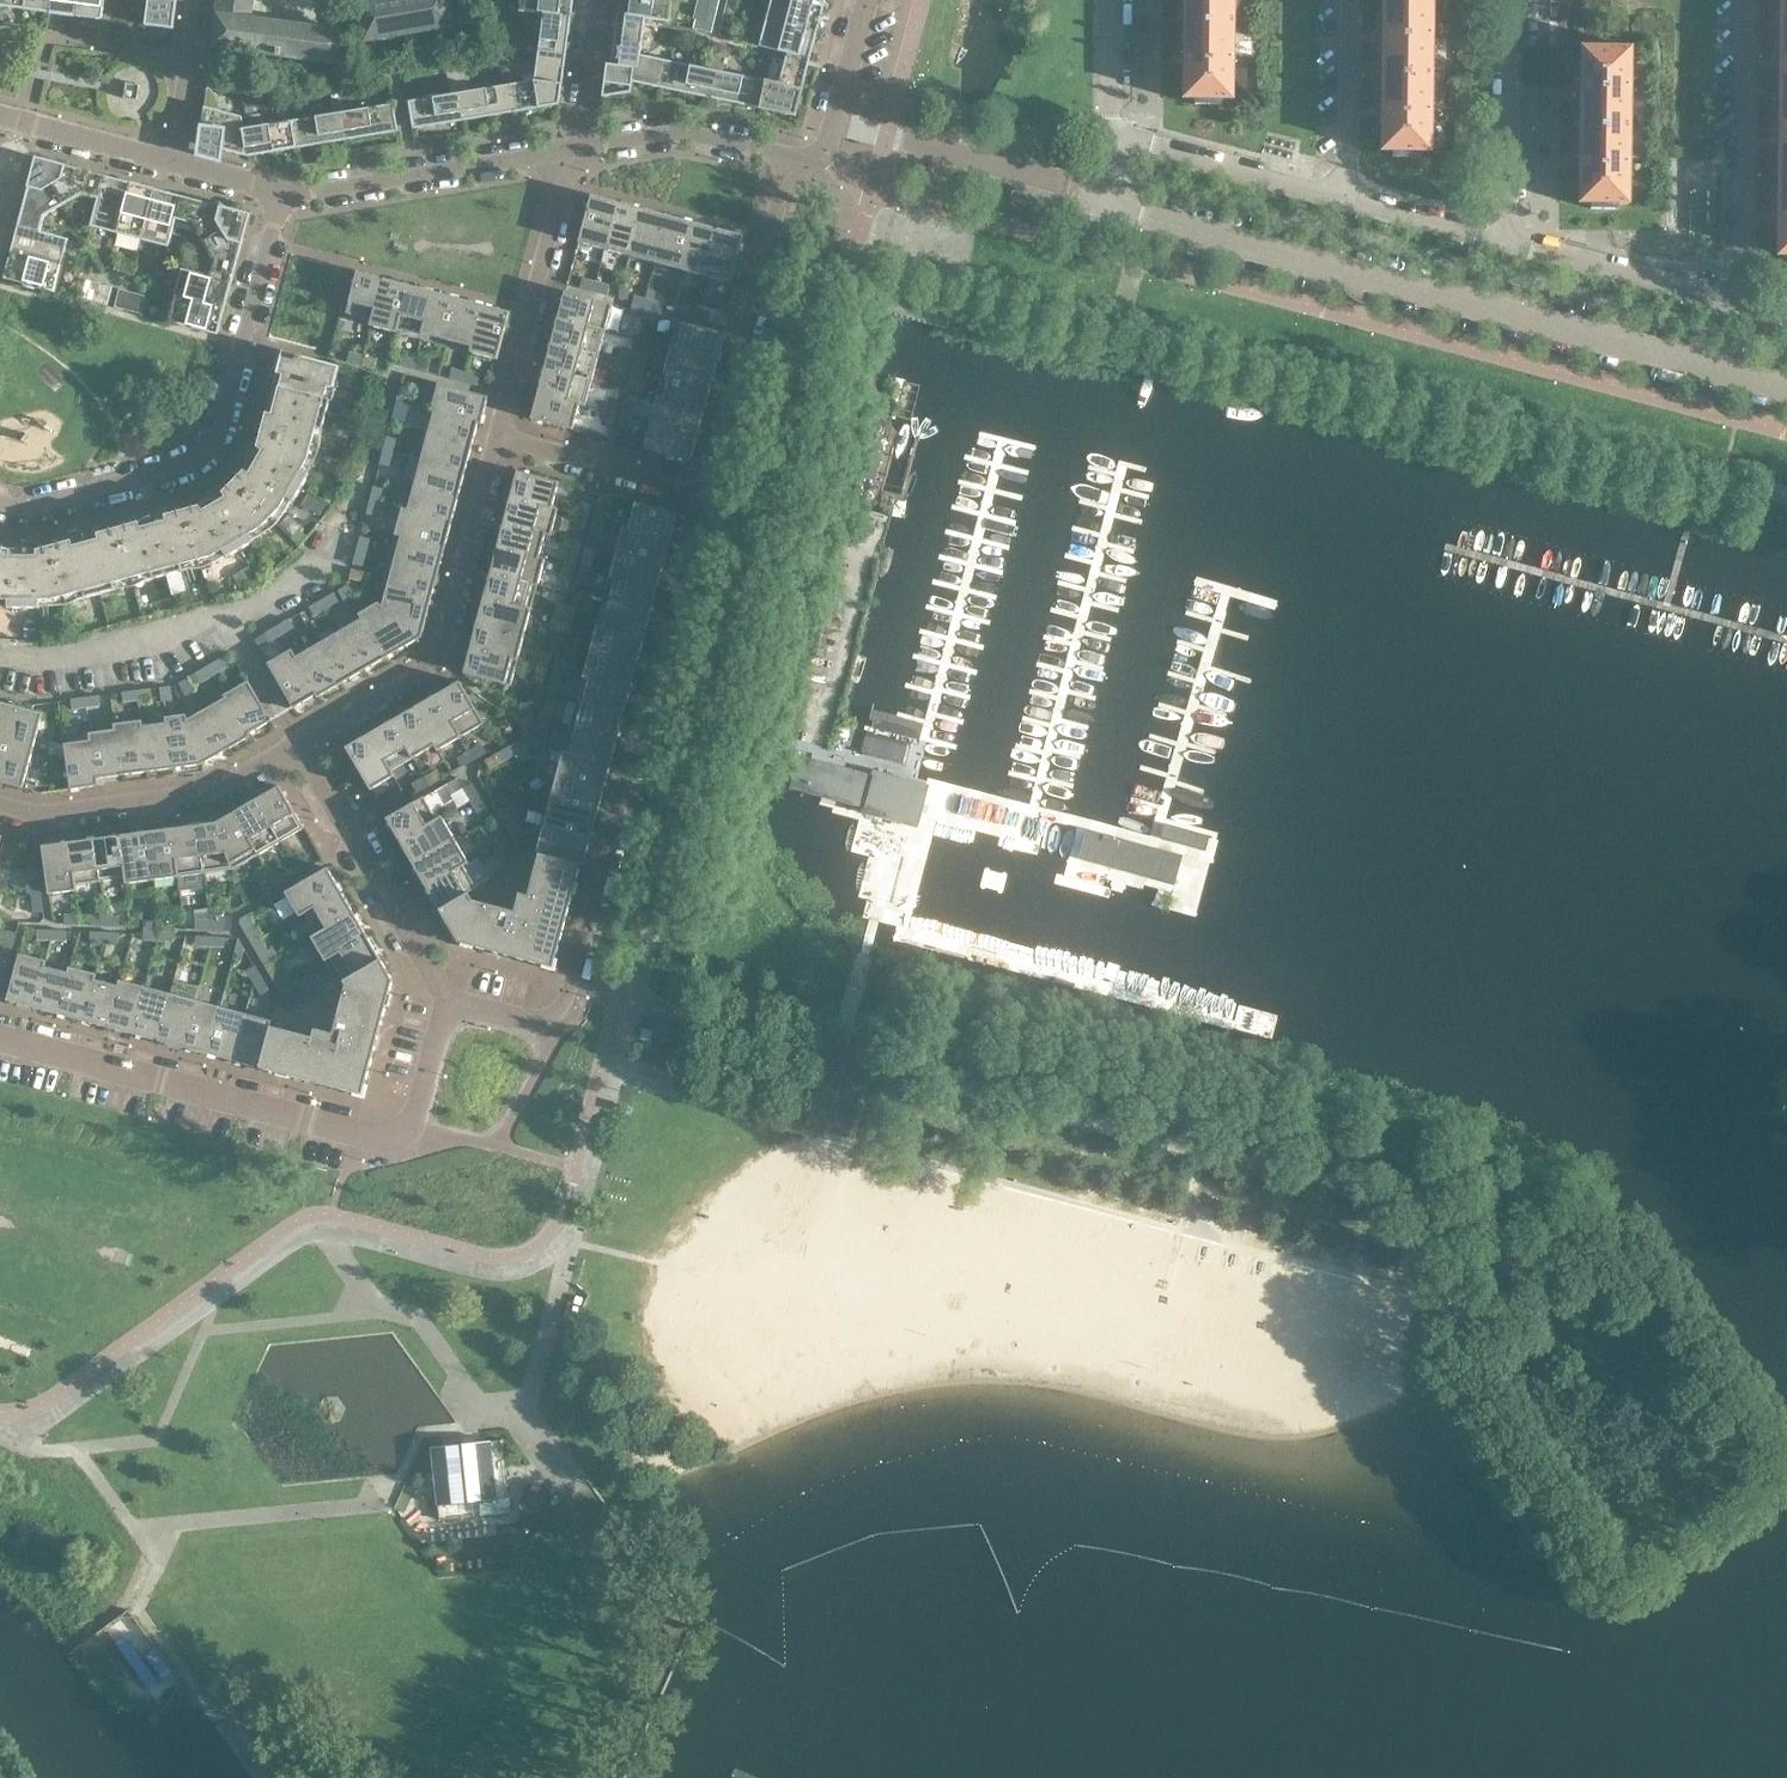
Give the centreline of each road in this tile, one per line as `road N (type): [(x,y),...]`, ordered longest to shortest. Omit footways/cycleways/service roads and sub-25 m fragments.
road 1 (residential): [(1090,193),(1786,386)]
road 2 (residential): [(447,996),(535,1021),(563,1005),(709,492)]
road 3 (residential): [(447,996),(412,1135),(367,1139),(0,1038)]
road 4 (residential): [(0,508),(55,508),(189,463),(215,438),(279,192)]
road 5 (residential): [(502,435),(439,659),(303,740)]
road 6 (residential): [(792,156),(709,492)]
road 7 (residential): [(303,740),(249,769),(151,803),(47,813),(0,802)]
road 8 (residential): [(279,192),(583,148)]
road 9 (residential): [(1747,0),(1744,262),(1734,300)]
road 10 (residential): [(502,435),(583,148)]
road 11 (residential): [(303,740),(447,996)]
road 12 (residential): [(1734,300),(1498,238)]
road 13 (residential): [(1339,196),(1104,142)]
road 14 (residential): [(1498,238),(1510,0)]
road 15 (residential): [(709,492),(502,435)]
road 16 (residential): [(583,148),(690,133),(792,156)]
road 17 (residential): [(1348,0),(1339,196)]
road 18 (residential): [(792,156),(822,152),(865,0)]
road 19 (residential): [(172,166),(0,121)]
road 20 (residential): [(172,166),(197,0)]
road 21 (residential): [(1498,238),(1339,196)]
road 22 (residential): [(583,148),(601,0)]
road 23 (residential): [(1104,142),(1113,0)]

